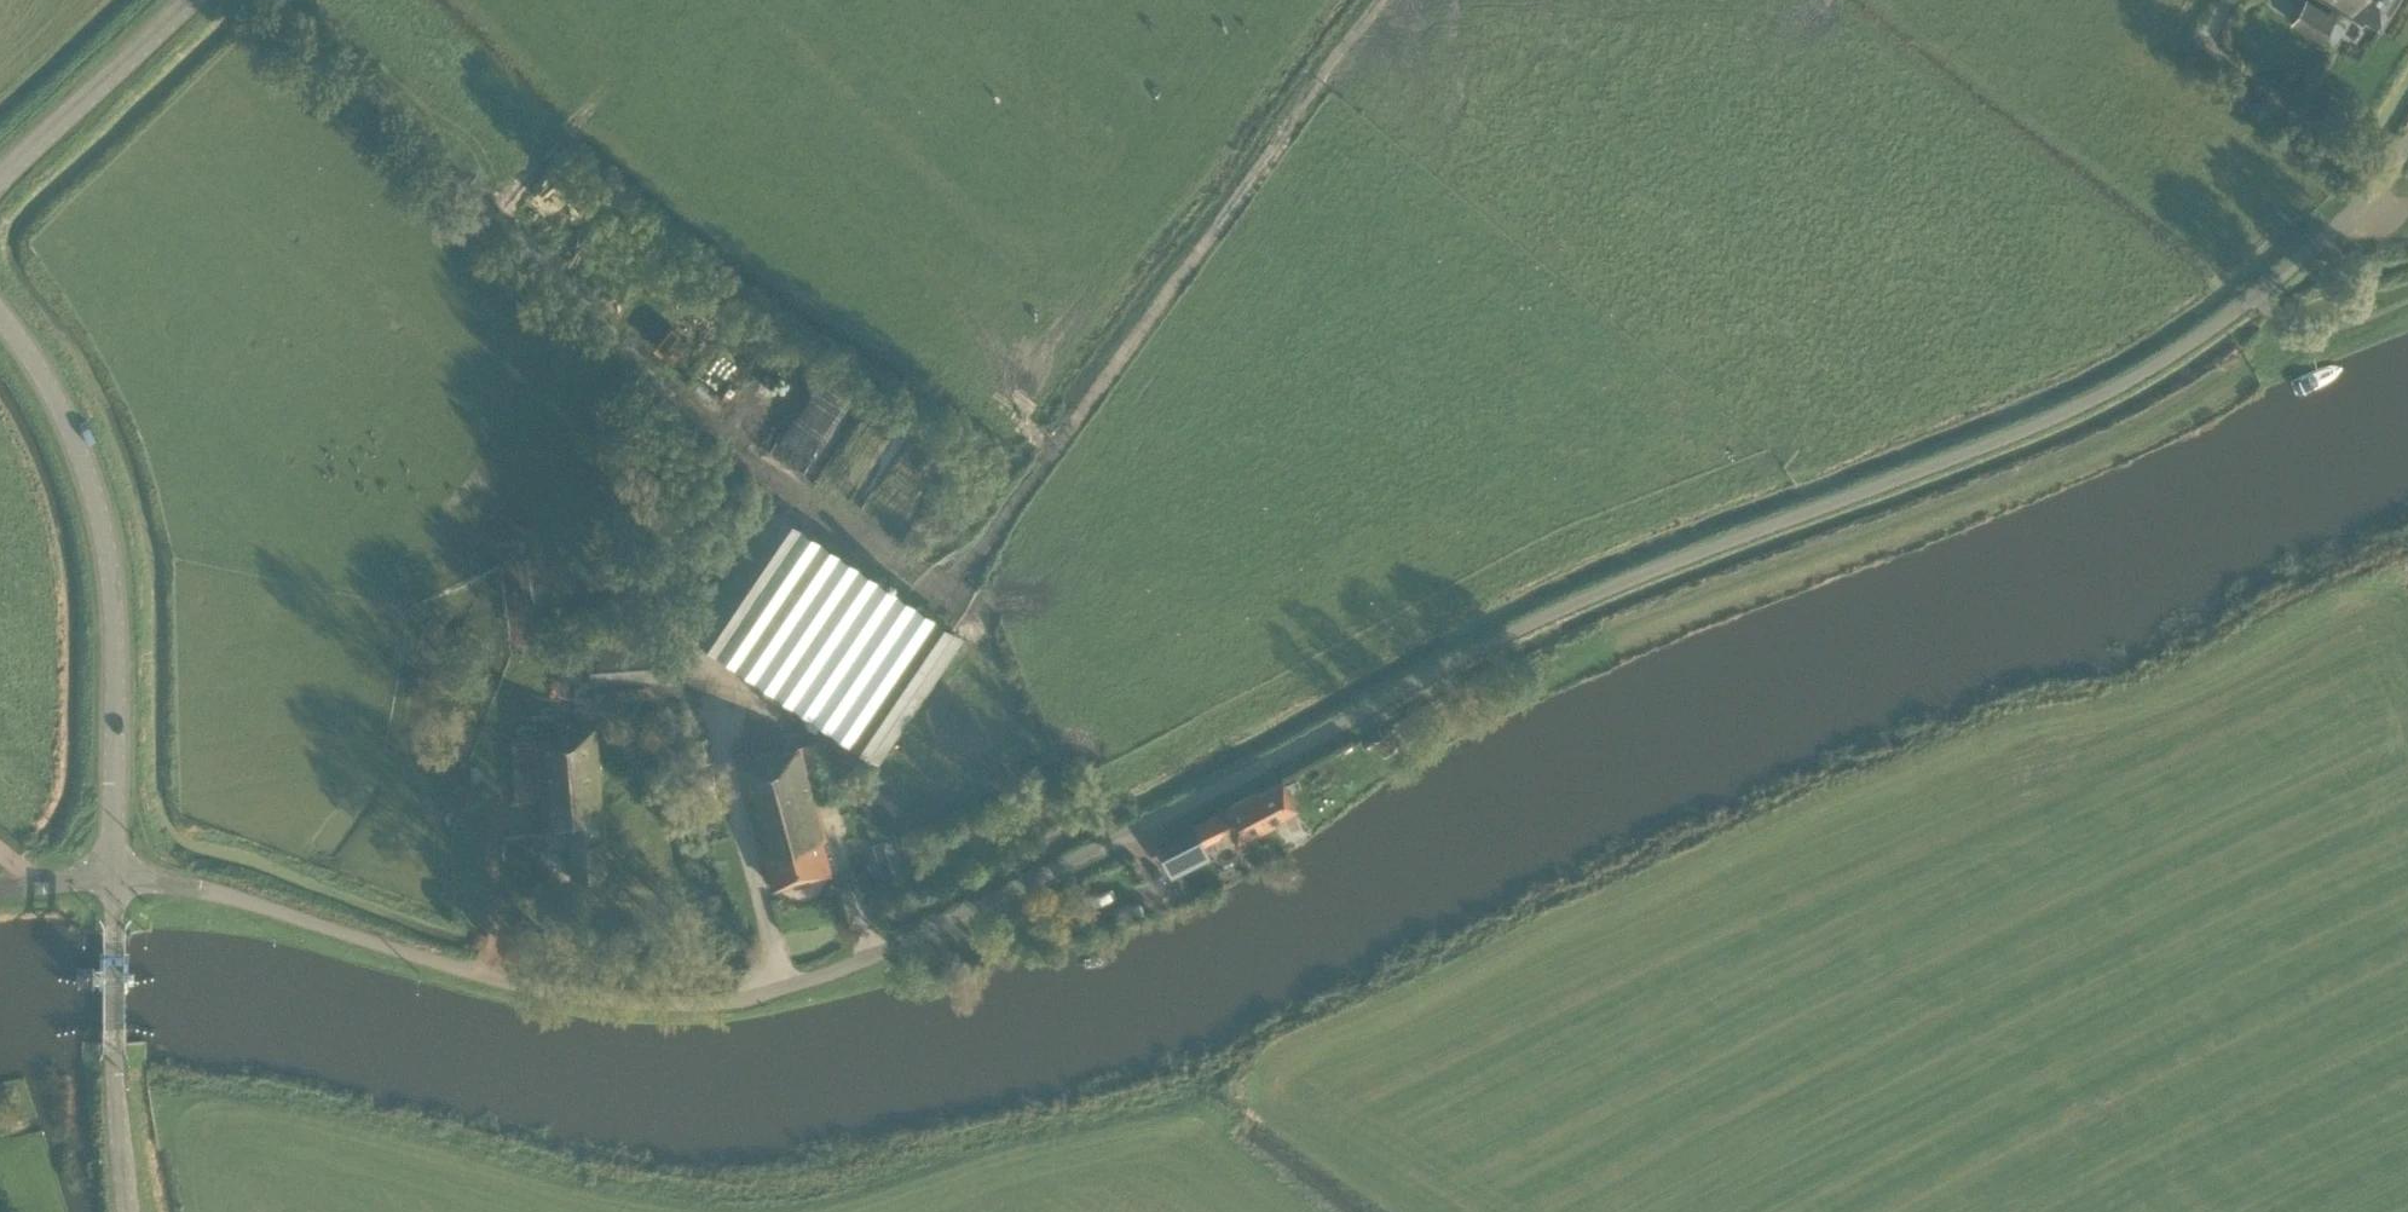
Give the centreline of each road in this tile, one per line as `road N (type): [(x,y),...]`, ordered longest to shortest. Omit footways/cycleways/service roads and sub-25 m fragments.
road 1 (unclassified): [(115,875),(198,888),(562,992),(639,1002),(757,996),(1004,899),(1558,611),(2124,384),(2347,223),(2407,137)]
road 2 (tertiary): [(115,875),(109,582),(97,505),(72,436),(0,314)]
road 3 (tertiary): [(126,1211),(116,1115),(115,875)]
road 4 (secondary): [(0,183),(209,0)]

